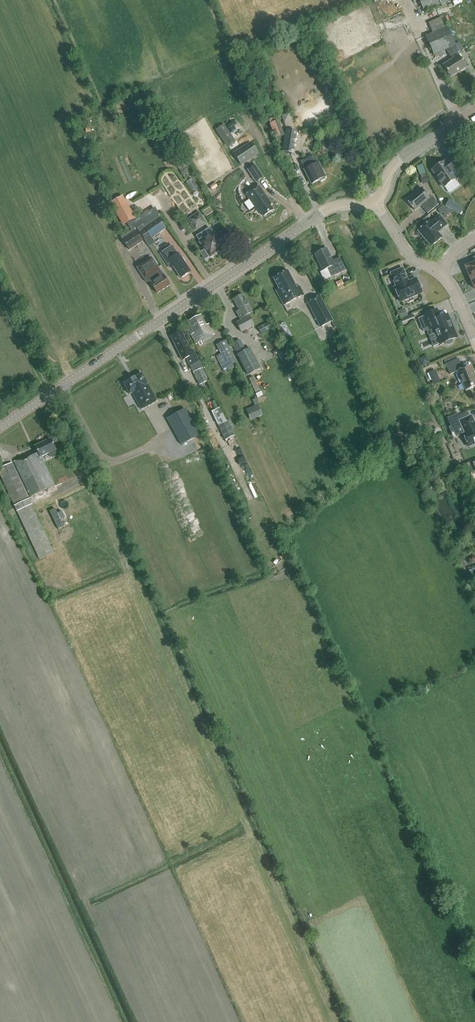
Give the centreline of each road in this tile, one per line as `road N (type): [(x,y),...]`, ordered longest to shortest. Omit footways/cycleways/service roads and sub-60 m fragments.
road 1 (tertiary): [(0,428),(315,216),(374,200)]
road 2 (tertiary): [(374,200),(394,165),(474,110)]

